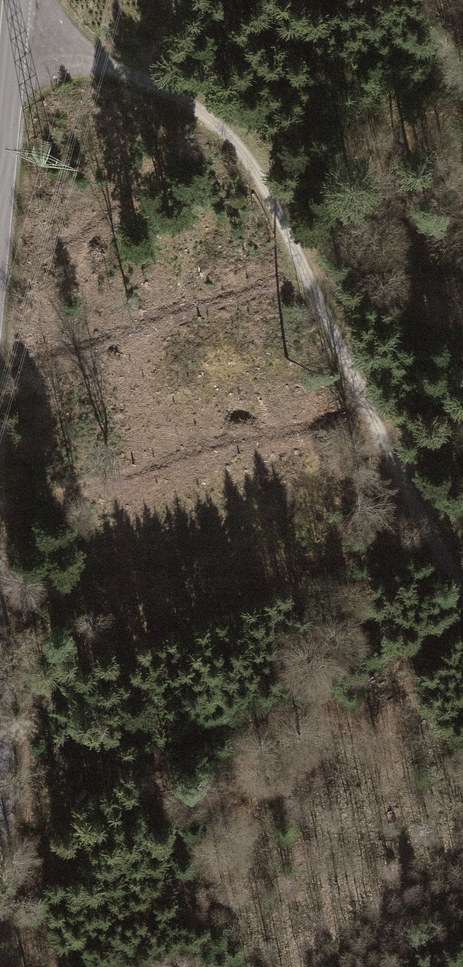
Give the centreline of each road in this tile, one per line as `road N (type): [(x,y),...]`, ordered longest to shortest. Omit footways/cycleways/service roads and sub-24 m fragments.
road 1 (track): [(462,589),(238,149),(211,116),(137,77),(13,43)]
road 2 (tertiary): [(17,0),(0,184)]

